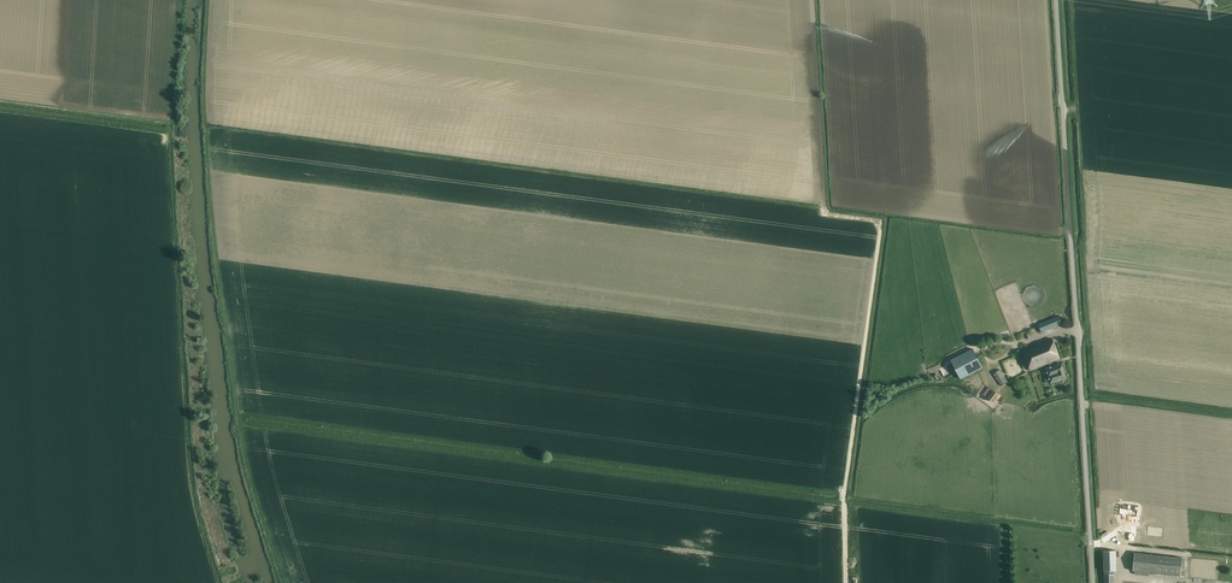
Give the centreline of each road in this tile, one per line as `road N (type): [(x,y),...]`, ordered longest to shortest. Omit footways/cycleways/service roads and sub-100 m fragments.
road 1 (unclassified): [(1094,582),(1056,0)]

